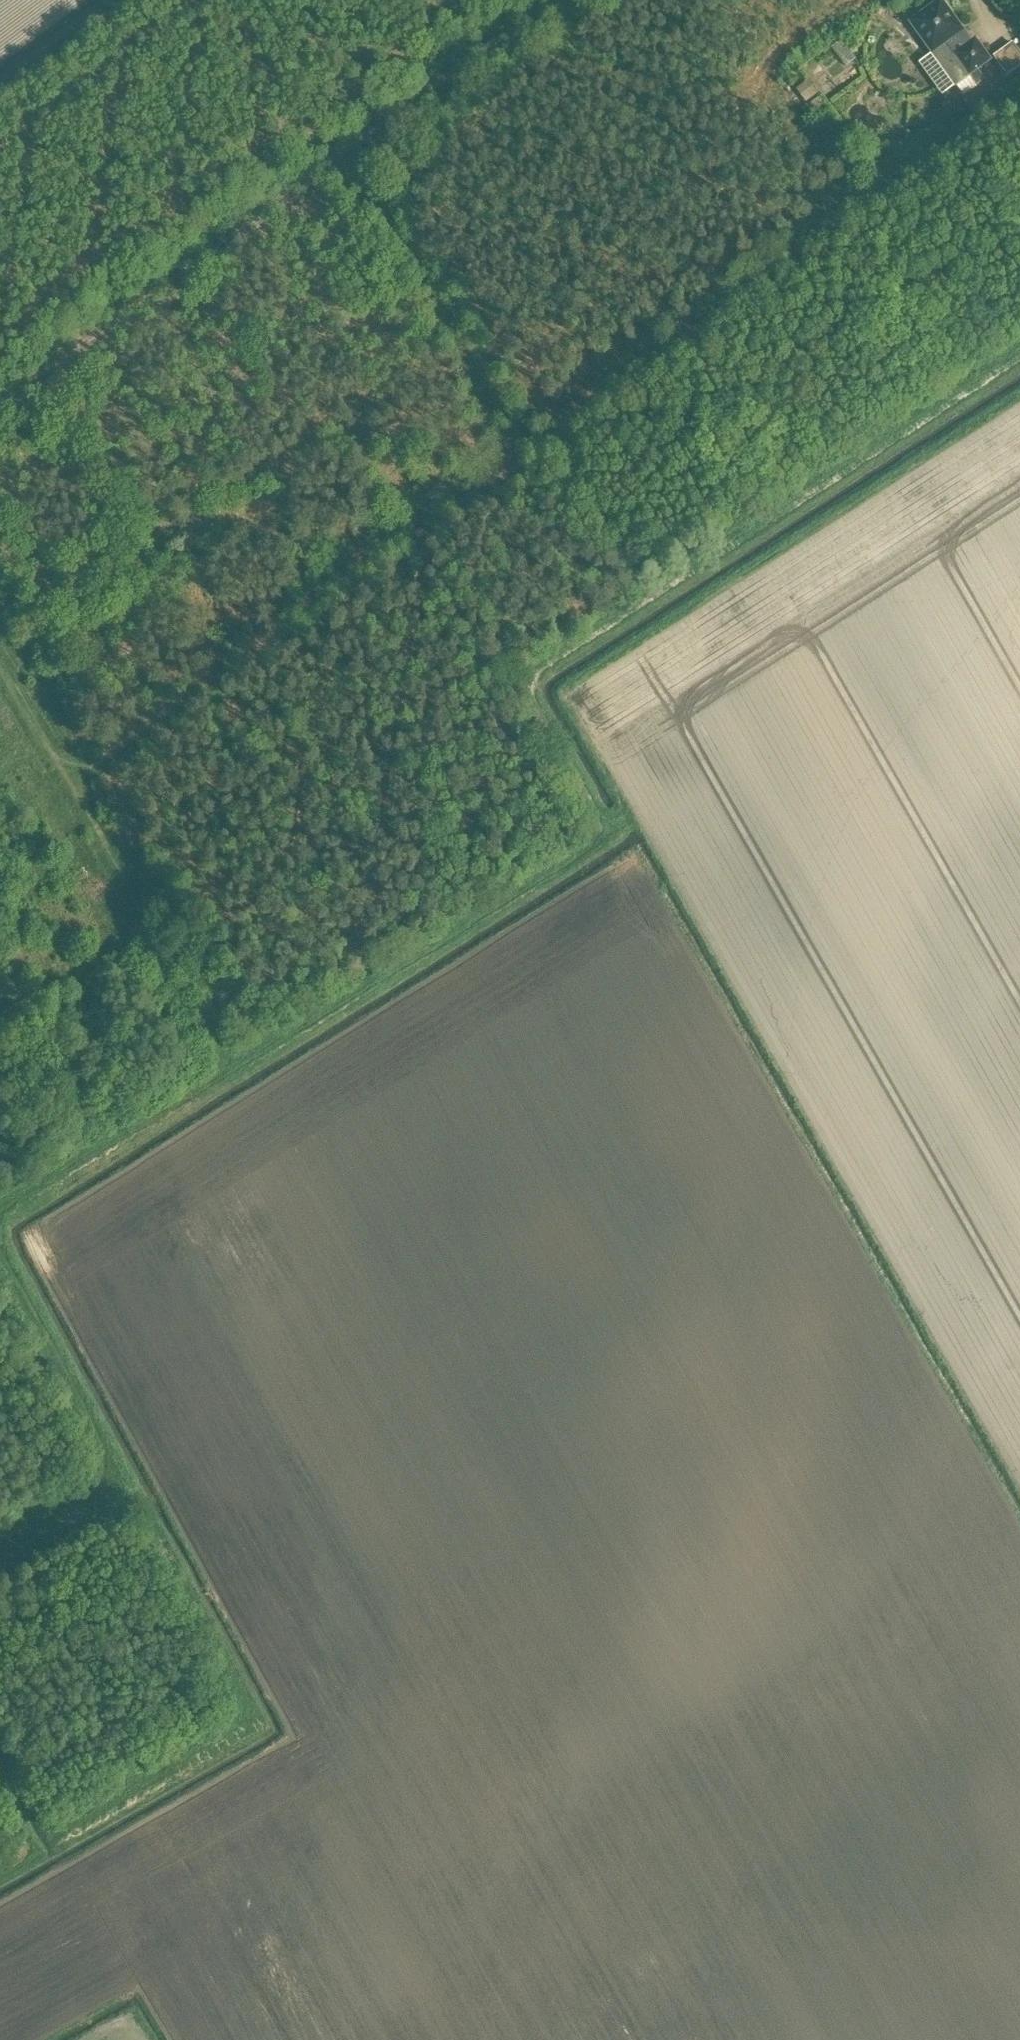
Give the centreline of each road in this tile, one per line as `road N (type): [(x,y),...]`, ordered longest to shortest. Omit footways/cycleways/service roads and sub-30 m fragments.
road 1 (track): [(1019,99),(886,210),(613,397),(509,482),(77,788)]
road 2 (track): [(0,417),(560,0)]
road 3 (track): [(0,661),(160,935),(0,1030)]

